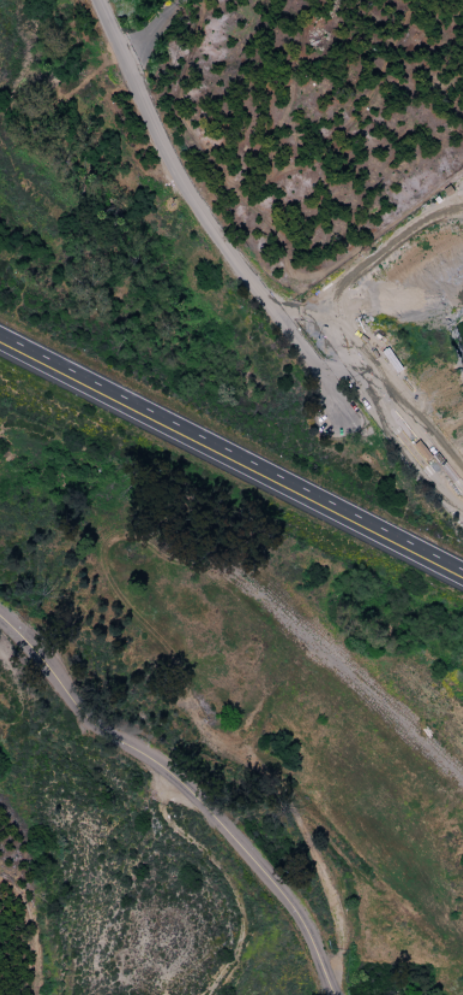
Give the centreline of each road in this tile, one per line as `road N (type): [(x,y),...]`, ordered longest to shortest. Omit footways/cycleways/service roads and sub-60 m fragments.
road 1 (primary): [(0,330),(462,573)]
road 2 (residential): [(0,620),(89,721),(170,773),(292,909),(332,994)]
road 3 (residential): [(91,0),(218,244),(336,413)]

